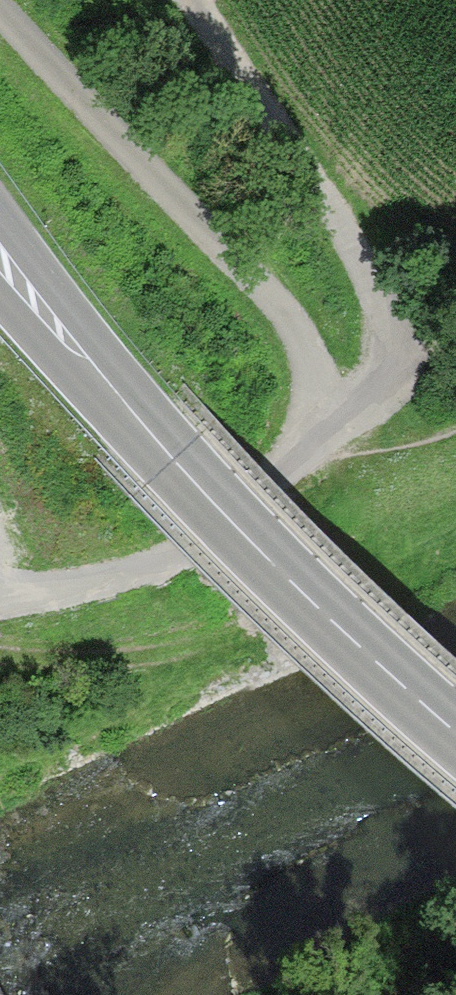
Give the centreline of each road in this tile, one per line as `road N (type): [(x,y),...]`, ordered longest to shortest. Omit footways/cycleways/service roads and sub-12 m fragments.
road 1 (secondary): [(455,730),(381,666),(138,420),(0,259)]
road 2 (track): [(325,432),(281,309),(0,6)]
road 3 (track): [(455,512),(173,643),(72,657),(0,650)]

